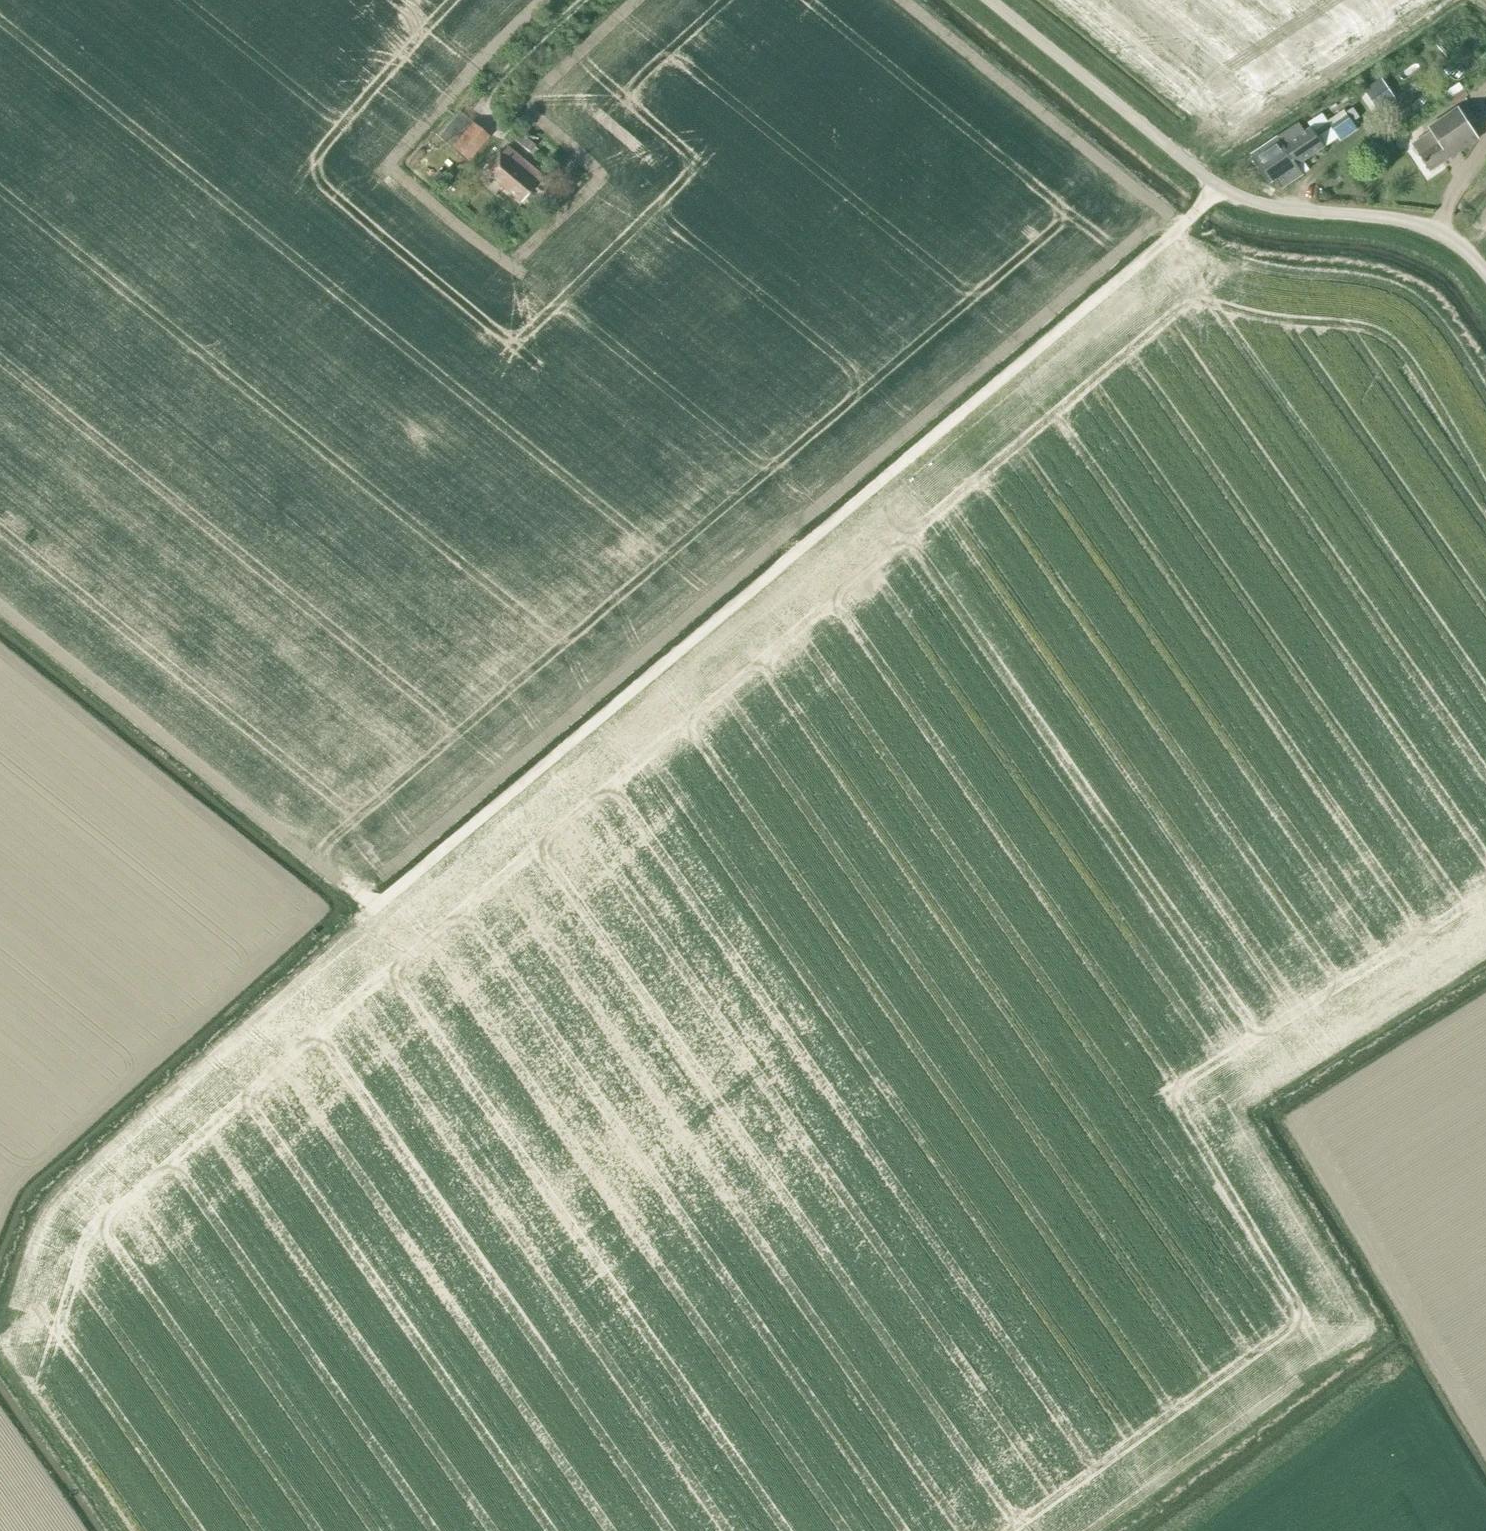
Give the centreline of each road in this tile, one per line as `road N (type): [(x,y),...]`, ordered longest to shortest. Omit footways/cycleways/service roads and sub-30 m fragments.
road 1 (unclassified): [(1485,273),(1427,231),(1220,202),(984,0)]

